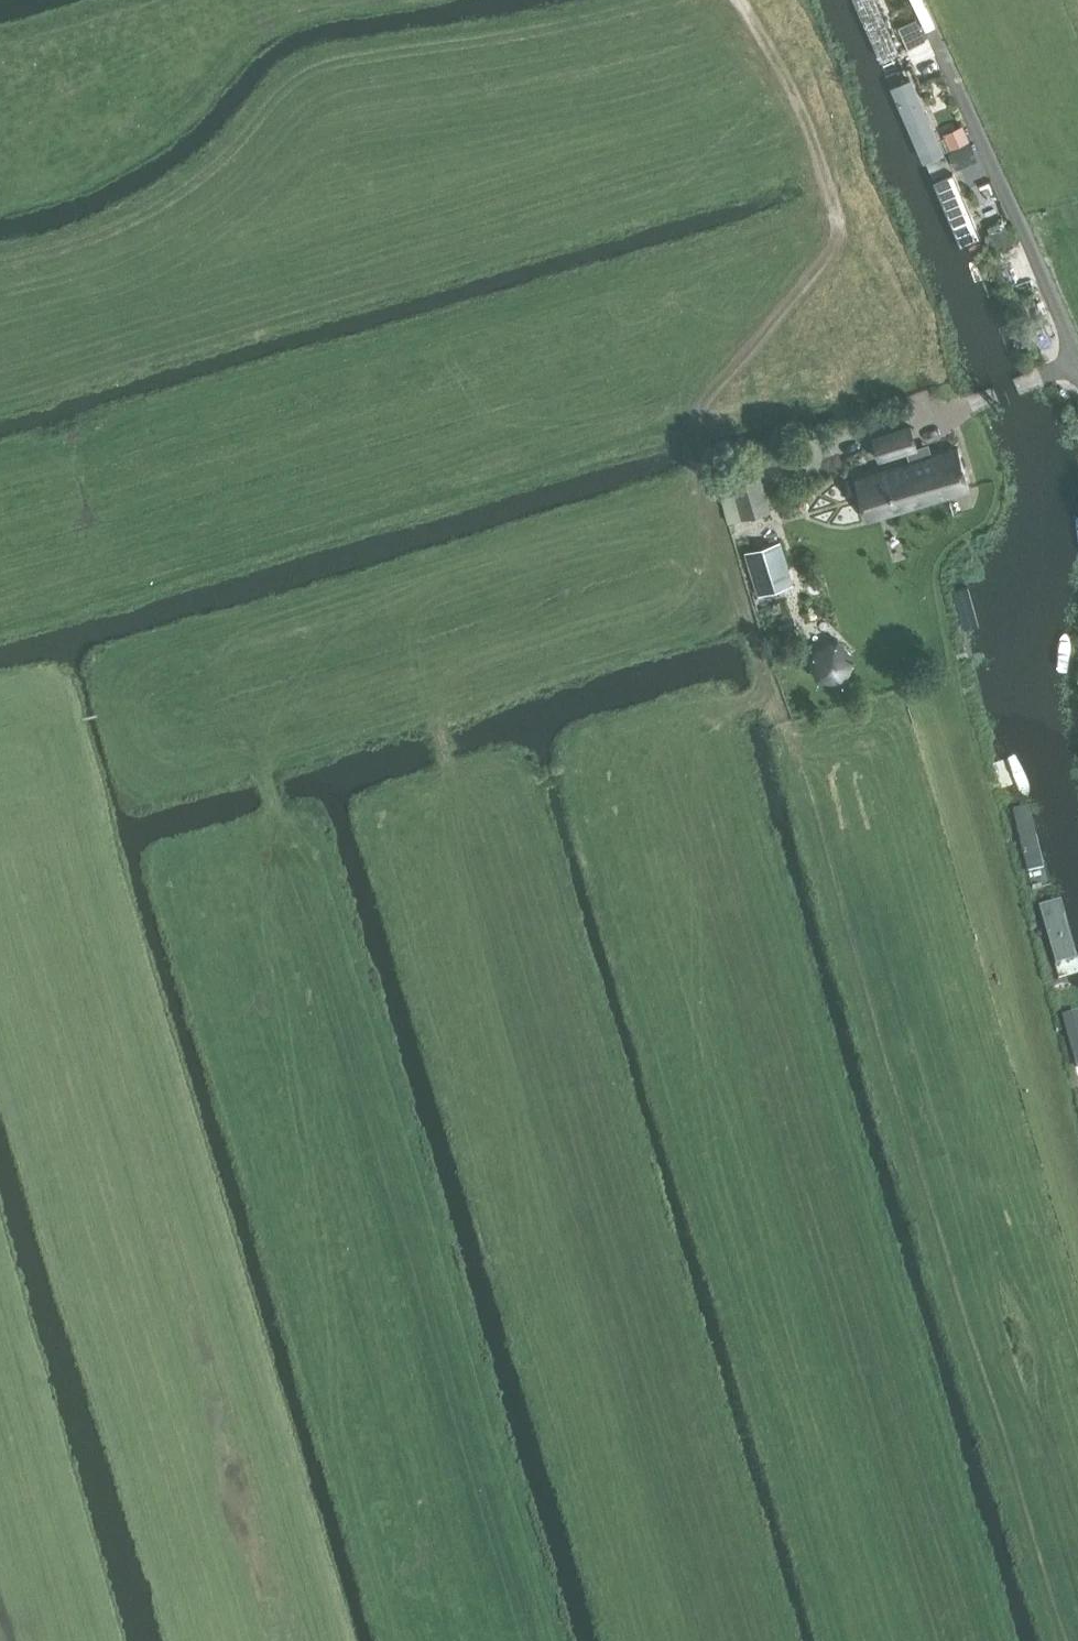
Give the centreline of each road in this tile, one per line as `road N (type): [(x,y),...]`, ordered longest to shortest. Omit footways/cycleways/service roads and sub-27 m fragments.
road 1 (track): [(732,708),(762,693),(767,673),(699,459),(701,411),(839,232),(843,207),(817,132),(748,0)]
road 2 (track): [(958,406),(989,493),(949,546),(936,594),(1077,1095)]
road 3 (unclassified): [(1077,358),(920,0)]

